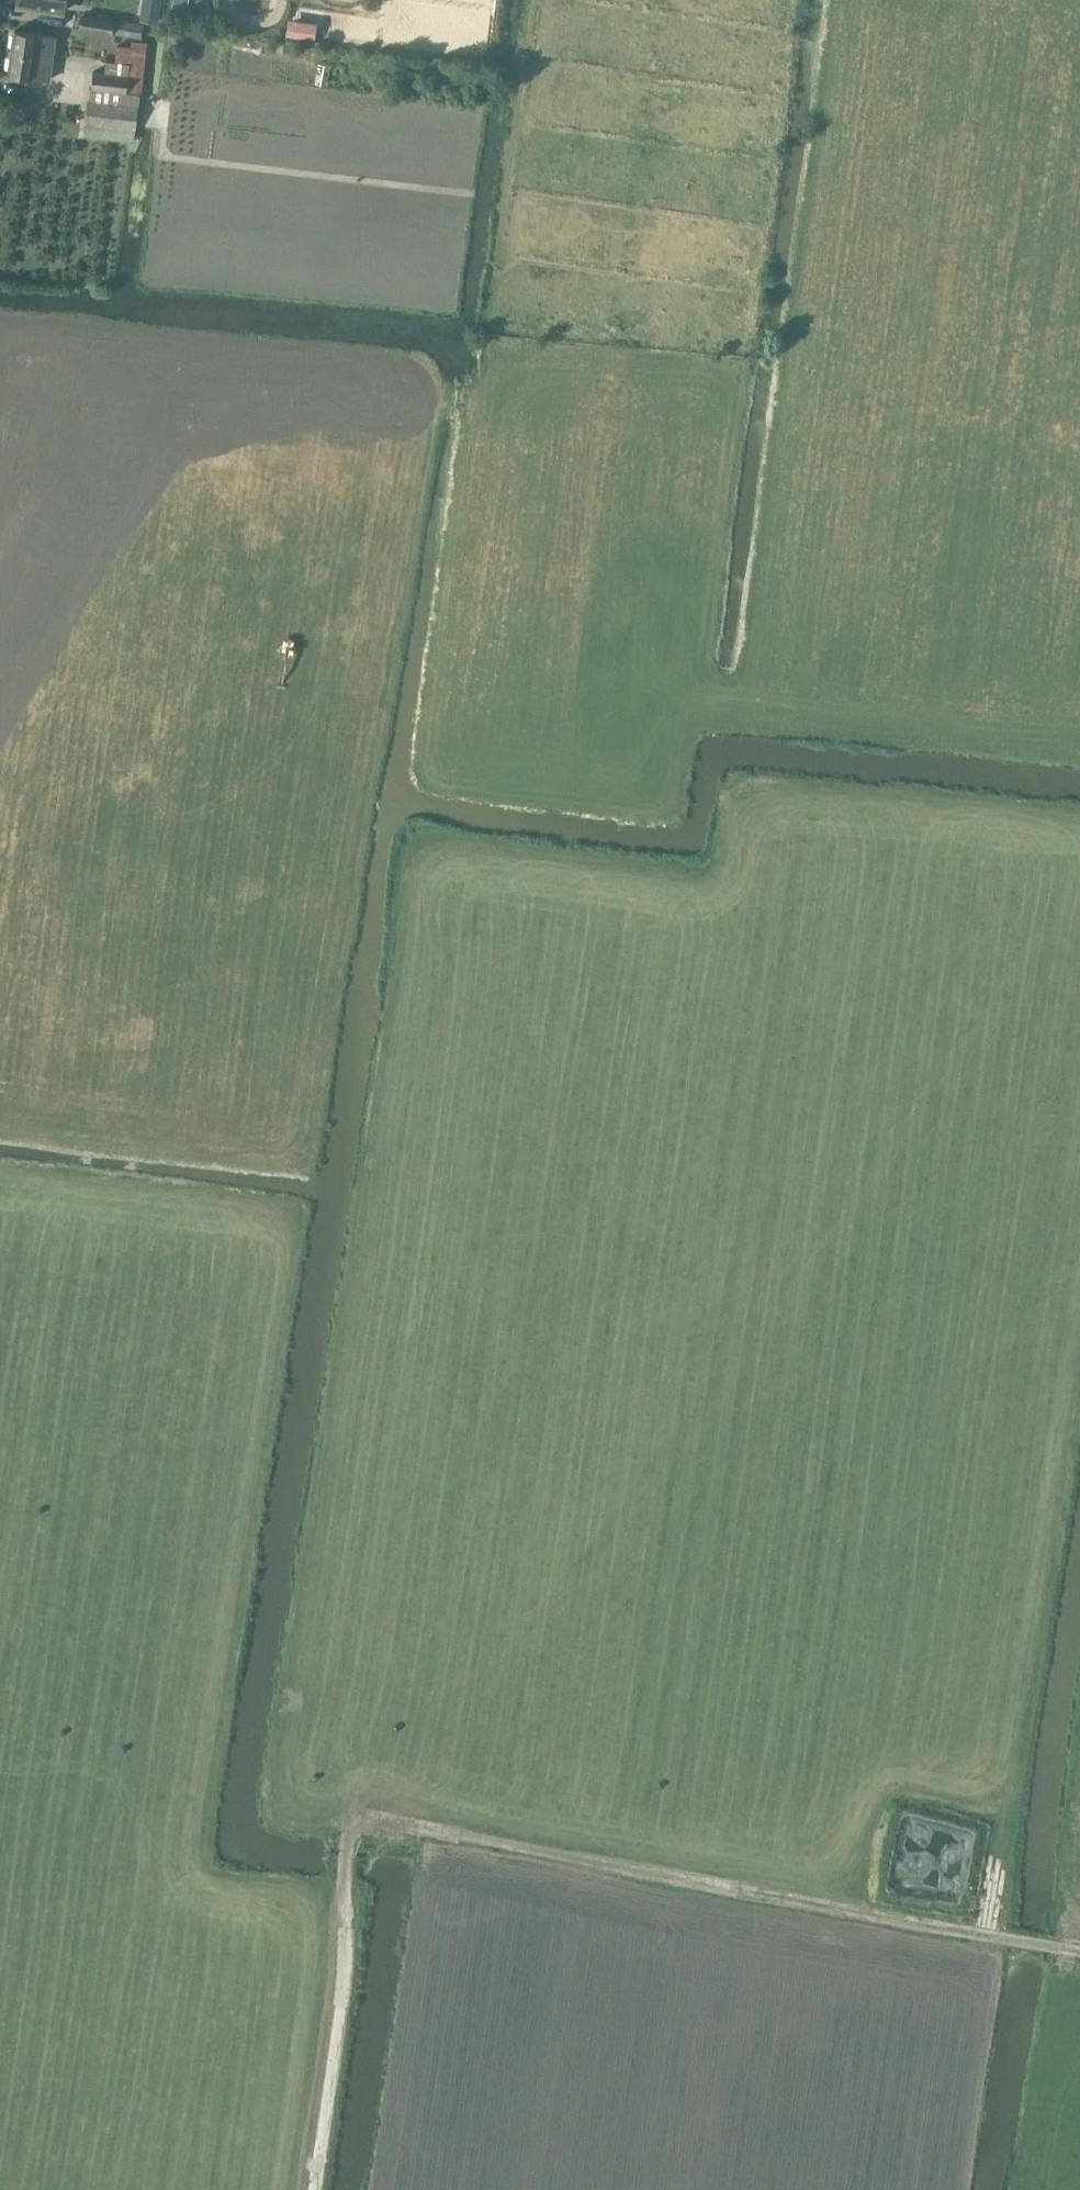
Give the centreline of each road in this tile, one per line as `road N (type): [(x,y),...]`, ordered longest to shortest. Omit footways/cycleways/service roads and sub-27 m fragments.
road 1 (track): [(1079,1952),(372,1821),(350,1842),(354,1968),(319,2189)]
road 2 (track): [(1079,1302),(985,1936)]

